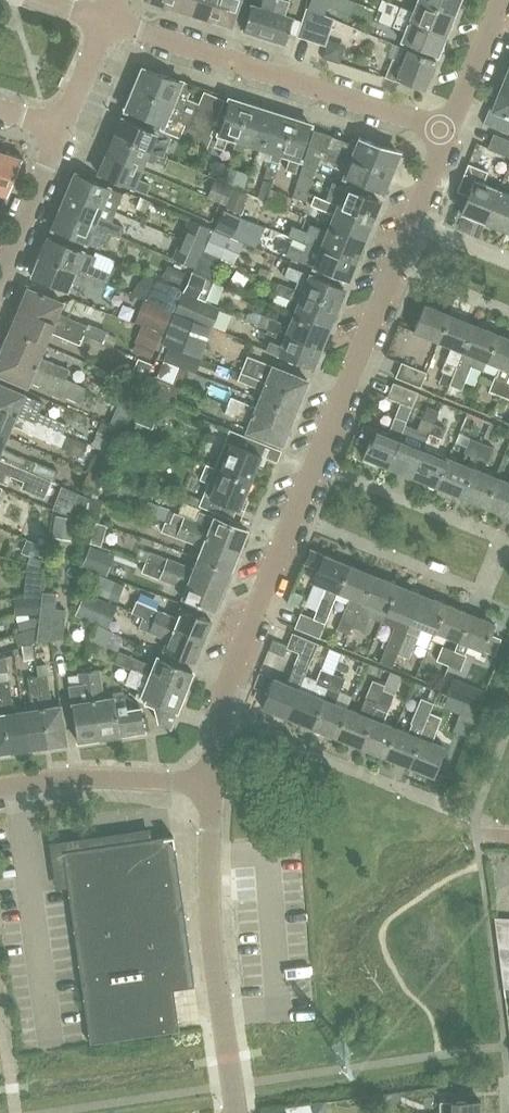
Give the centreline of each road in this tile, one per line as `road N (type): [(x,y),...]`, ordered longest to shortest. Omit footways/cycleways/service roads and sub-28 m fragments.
road 1 (residential): [(211,783),(228,676),(321,465),(413,224)]
road 2 (residential): [(446,133),(108,19)]
road 3 (residential): [(237,1112),(212,933),(211,783)]
road 4 (residential): [(0,788),(86,779),(211,783)]
road 5 (residential): [(0,276),(60,132)]
road 6 (residential): [(446,133),(500,0)]
road 7 (residential): [(60,132),(108,19)]

